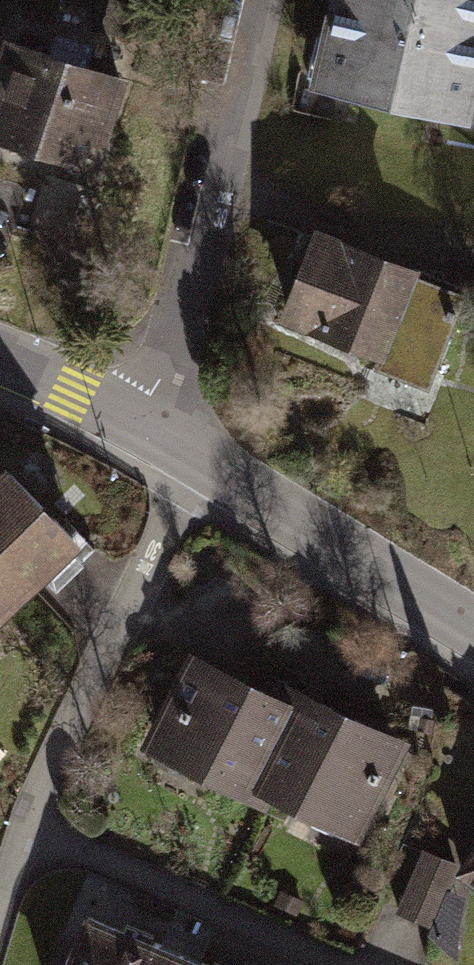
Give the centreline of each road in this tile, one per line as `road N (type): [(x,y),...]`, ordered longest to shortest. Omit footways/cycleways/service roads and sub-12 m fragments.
road 1 (residential): [(208,458),(101,650),(41,783),(0,908)]
road 2 (residential): [(142,420),(211,237),(259,0)]
road 3 (residential): [(473,625),(208,458)]
road 4 (residential): [(142,420),(0,360)]

